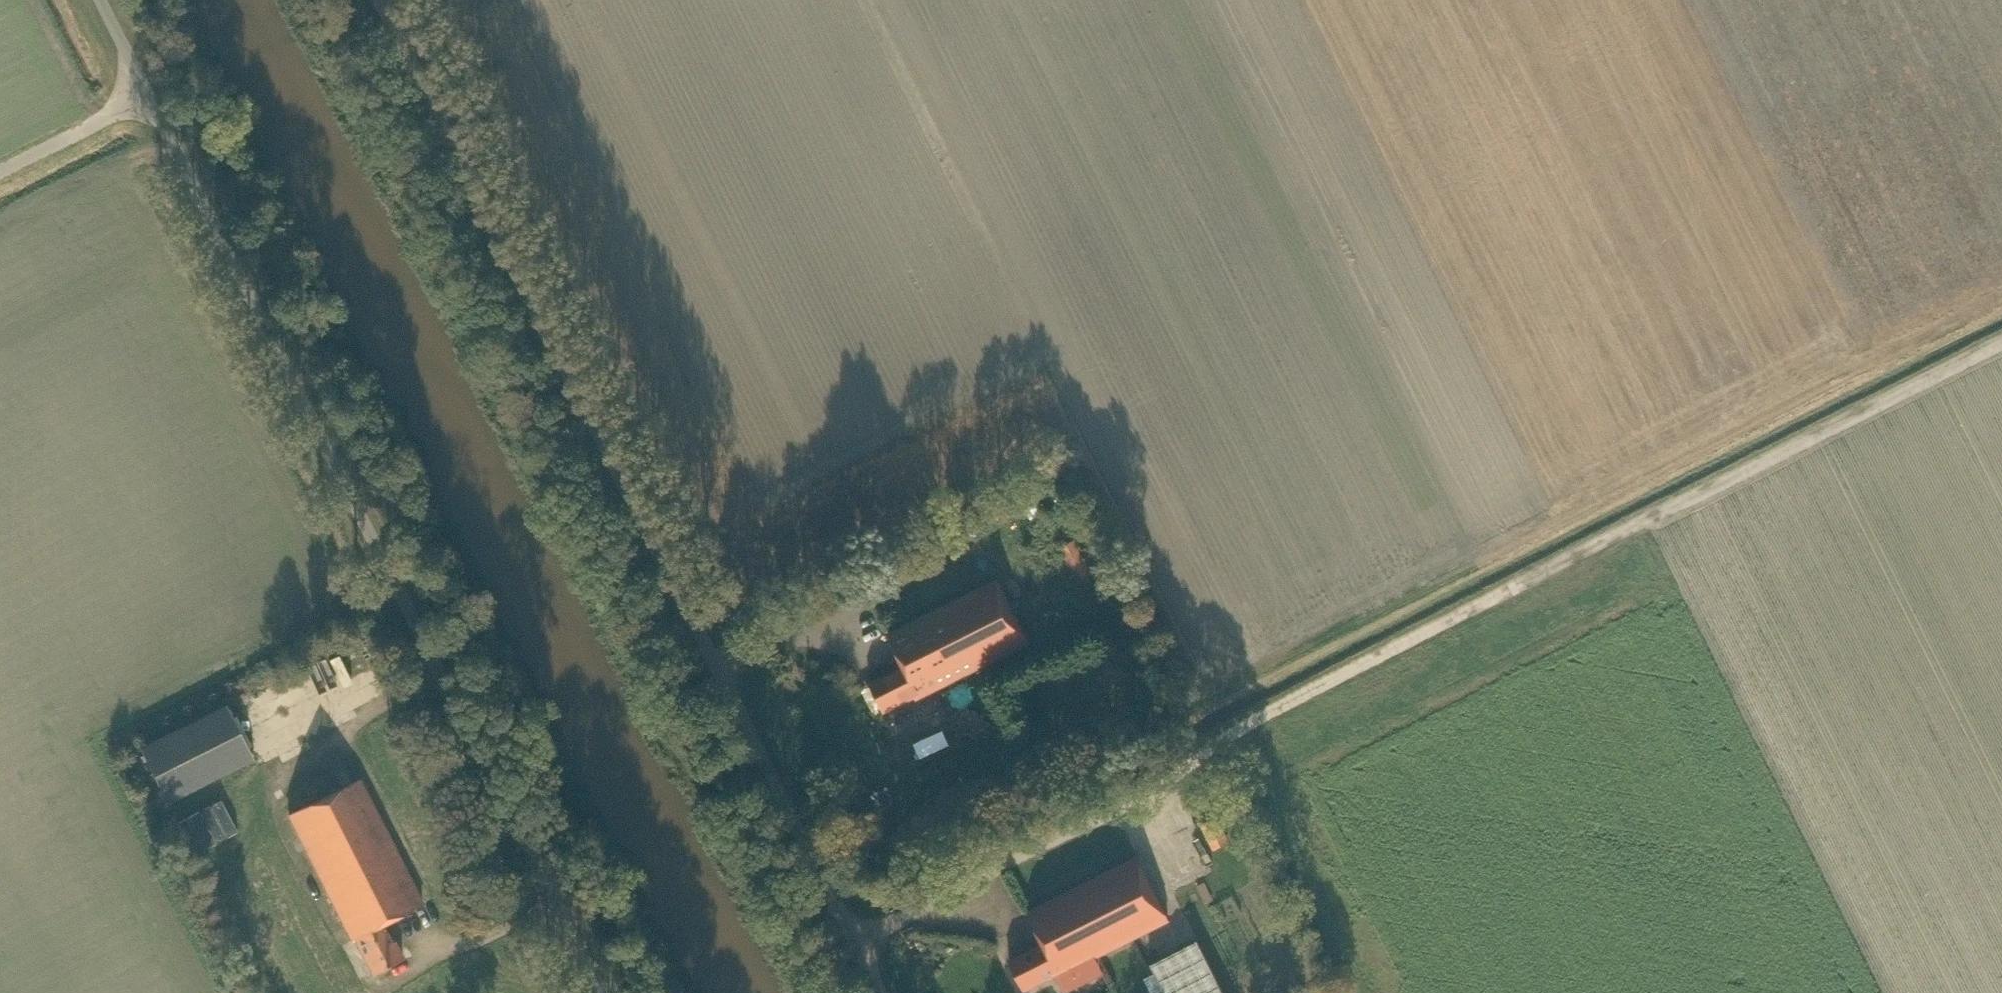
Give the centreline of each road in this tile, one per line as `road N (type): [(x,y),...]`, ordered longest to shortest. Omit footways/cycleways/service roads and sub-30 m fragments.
road 1 (unclassified): [(880,992),(377,0)]
road 2 (unclassified): [(600,992),(98,0)]

